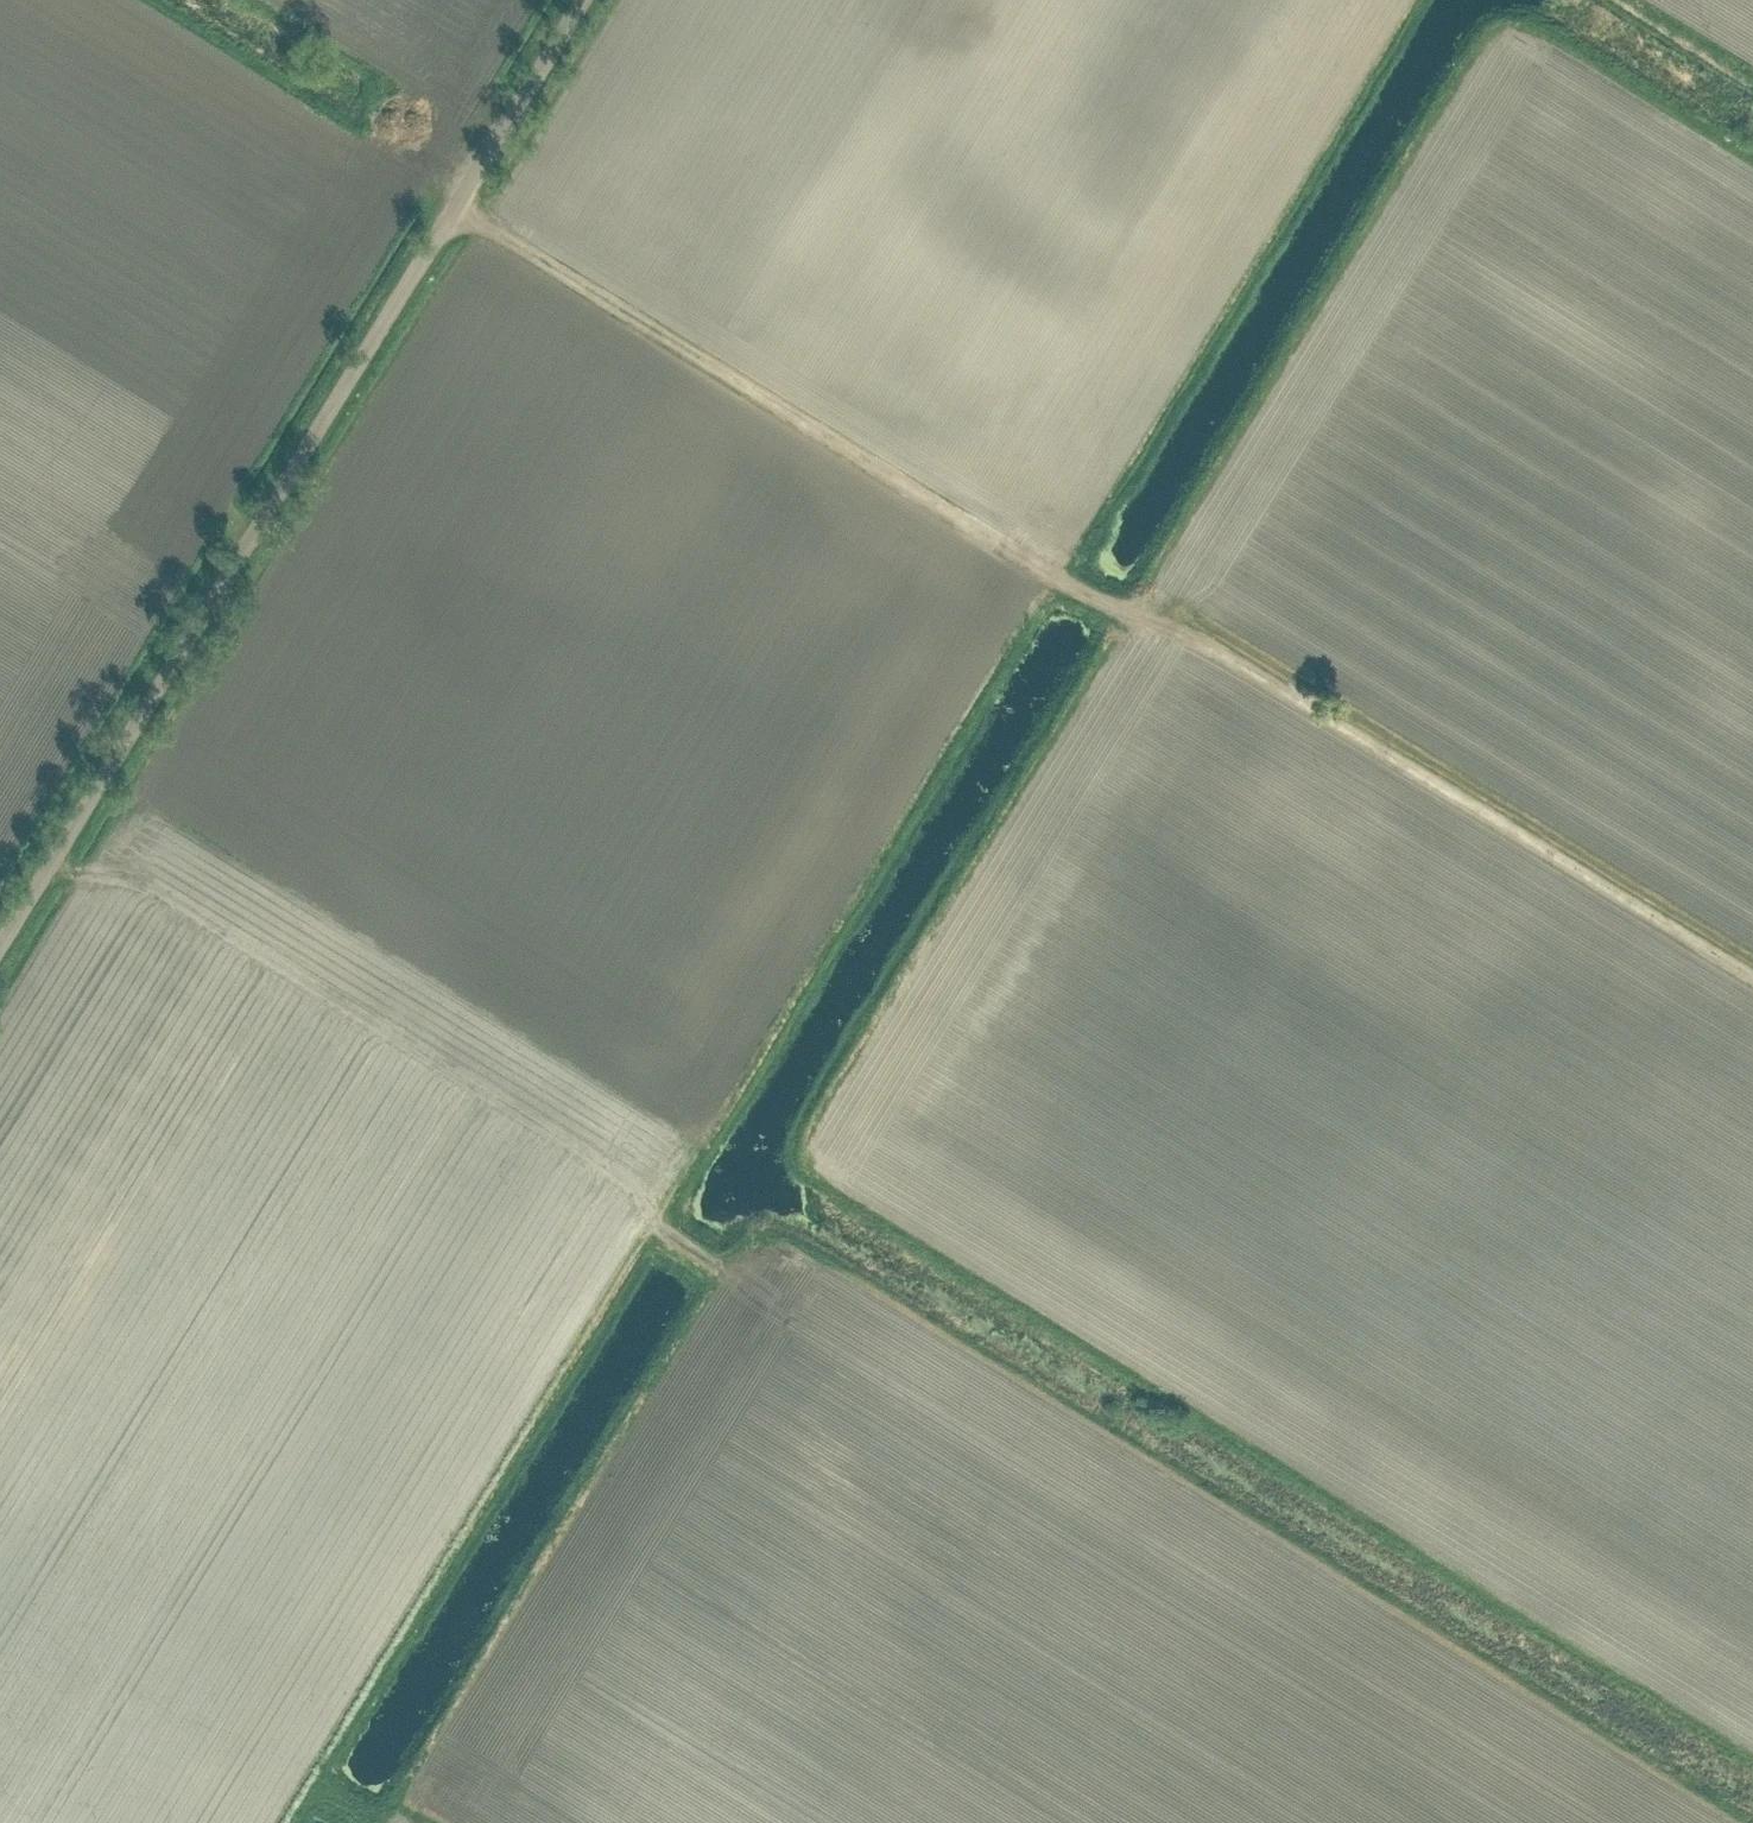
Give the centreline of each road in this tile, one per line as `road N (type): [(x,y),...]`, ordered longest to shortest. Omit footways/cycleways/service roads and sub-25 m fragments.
road 1 (track): [(462,191),(1050,575),(1211,642),(1752,975)]
road 2 (unclassified): [(0,942),(580,0)]

